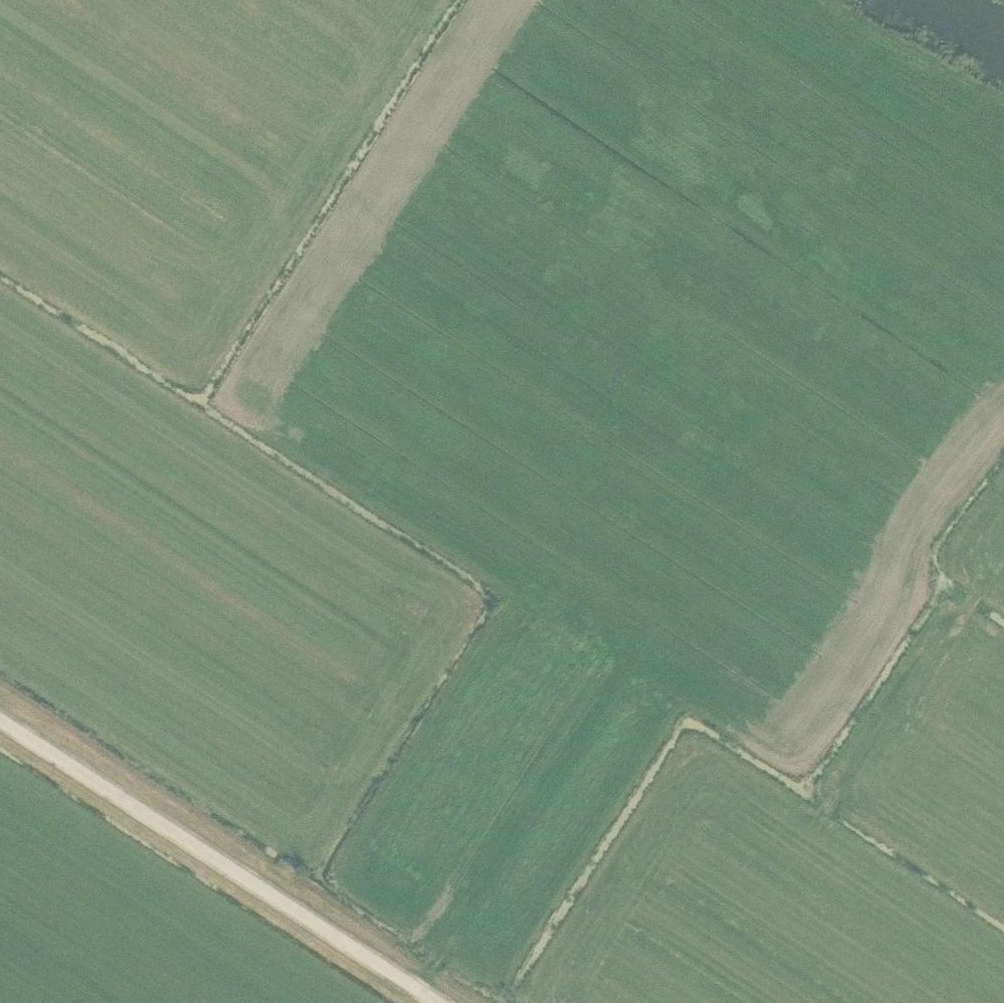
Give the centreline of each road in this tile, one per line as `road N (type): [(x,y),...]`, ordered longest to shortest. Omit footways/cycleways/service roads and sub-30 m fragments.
road 1 (unclassified): [(427,1002),(0,726)]

